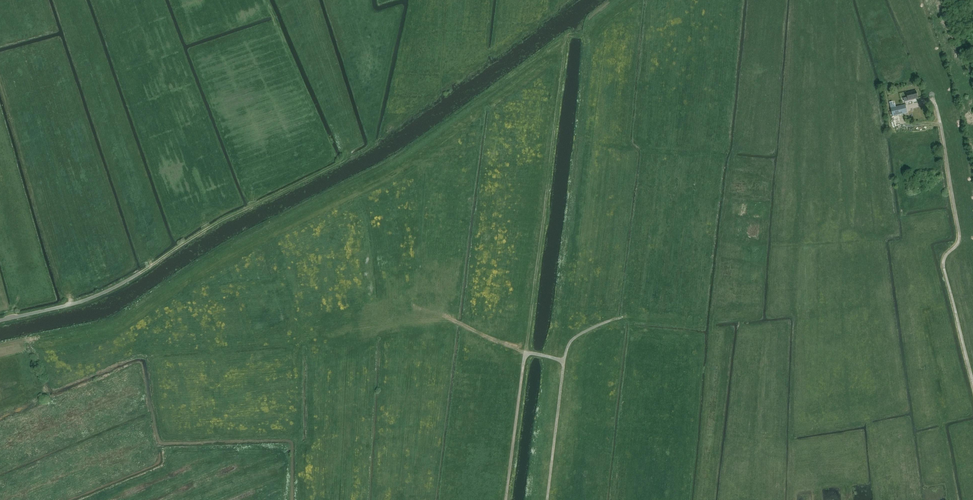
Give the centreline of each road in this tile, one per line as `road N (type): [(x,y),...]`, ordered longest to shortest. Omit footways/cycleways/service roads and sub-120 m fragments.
road 1 (track): [(972,383),(943,265),(960,236),(940,120),(927,101)]
road 2 (unclassified): [(0,320),(80,302),(140,273)]

